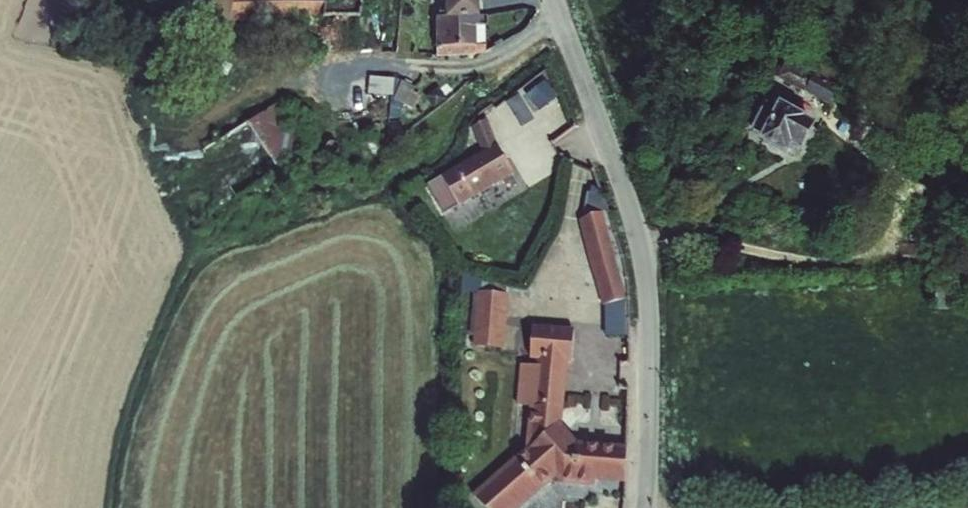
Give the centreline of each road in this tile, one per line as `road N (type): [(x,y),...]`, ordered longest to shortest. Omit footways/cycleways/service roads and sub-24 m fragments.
road 1 (residential): [(532,0),(626,202),(646,479),(639,507)]

